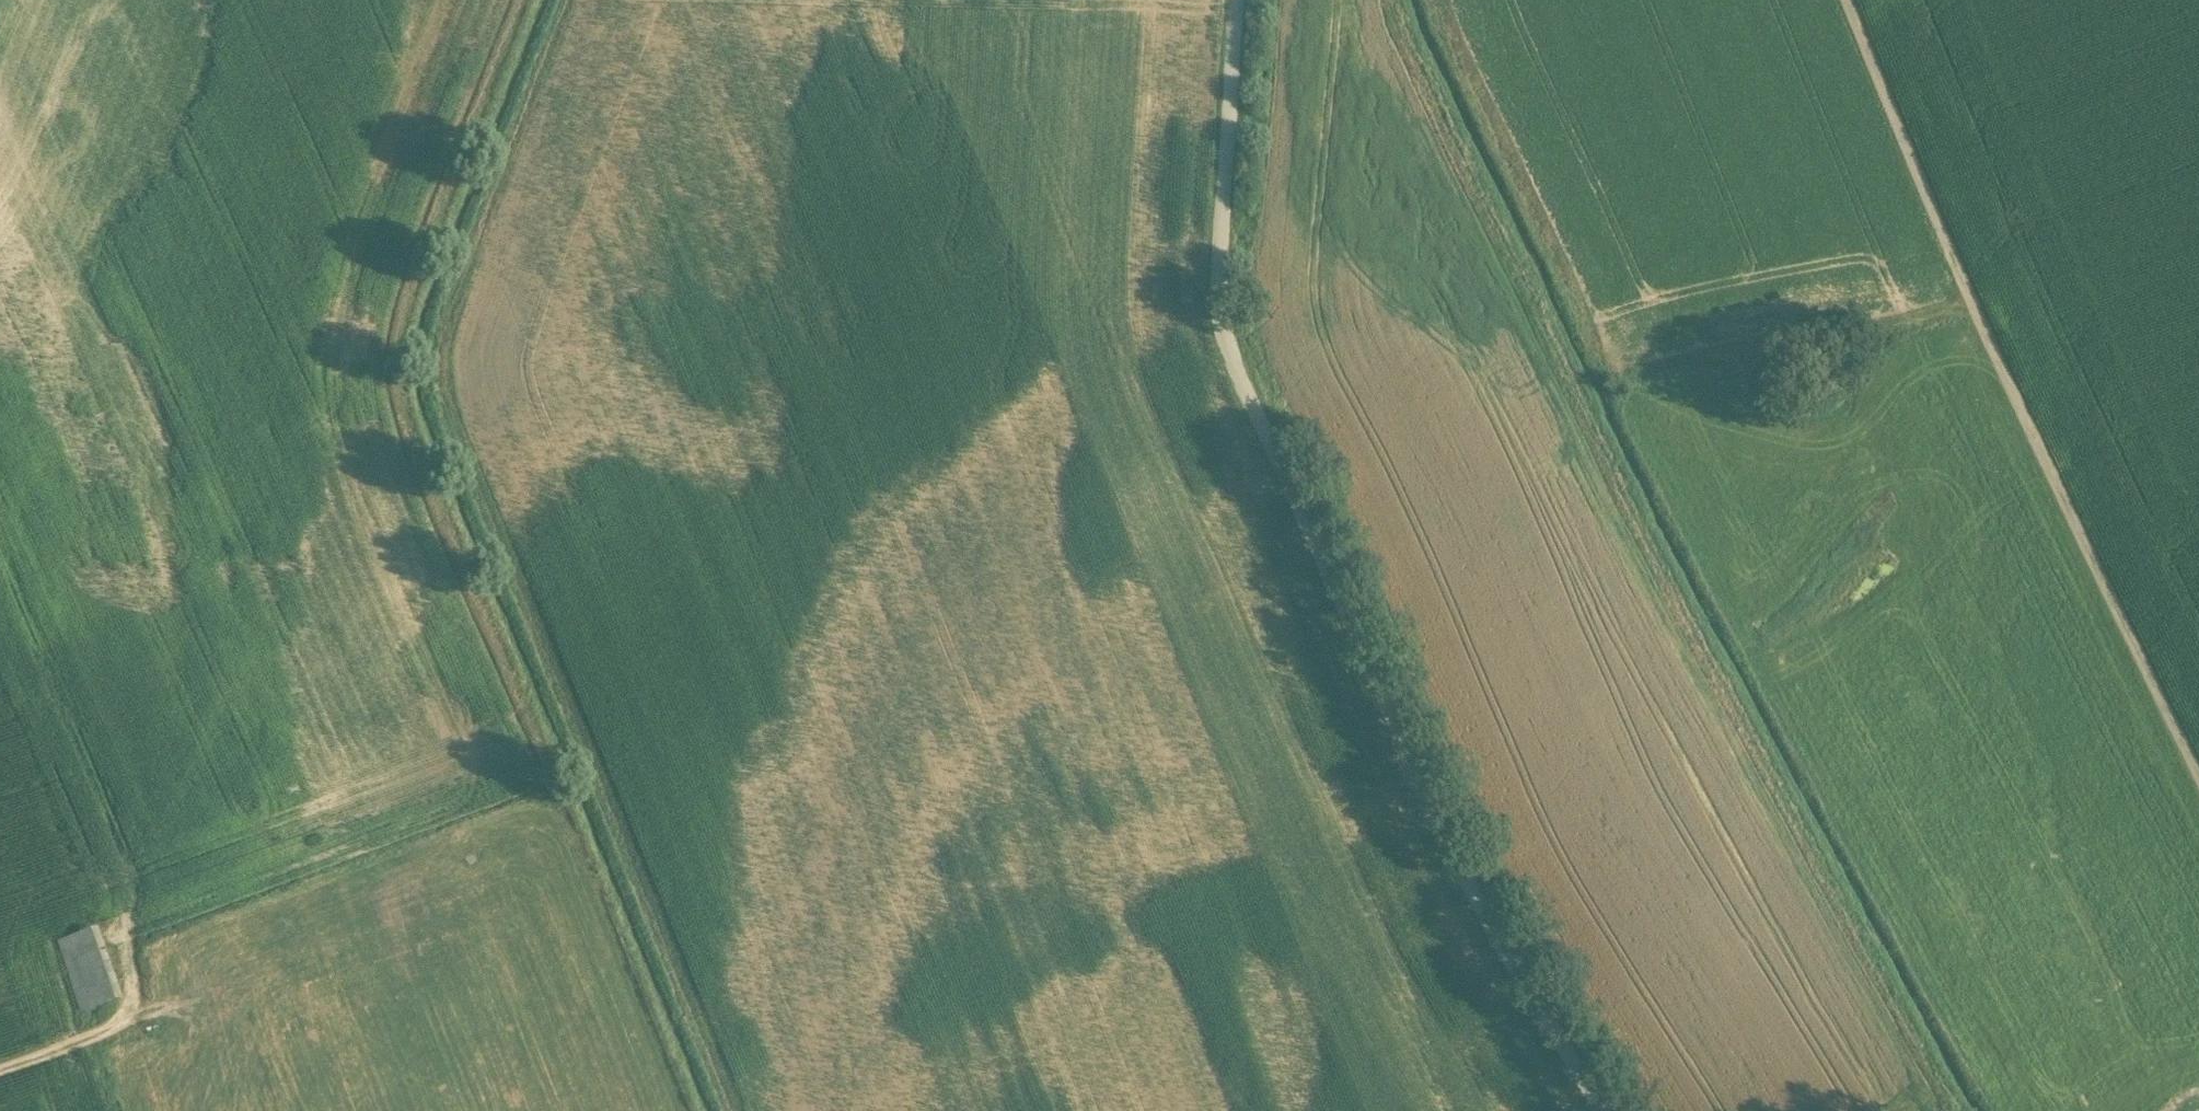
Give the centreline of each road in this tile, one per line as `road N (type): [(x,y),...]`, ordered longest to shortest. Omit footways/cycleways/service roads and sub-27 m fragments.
road 1 (track): [(1242,0),(1229,270),(1245,354),(1518,941),(1628,1110)]
road 2 (track): [(1860,0),(2198,726)]

